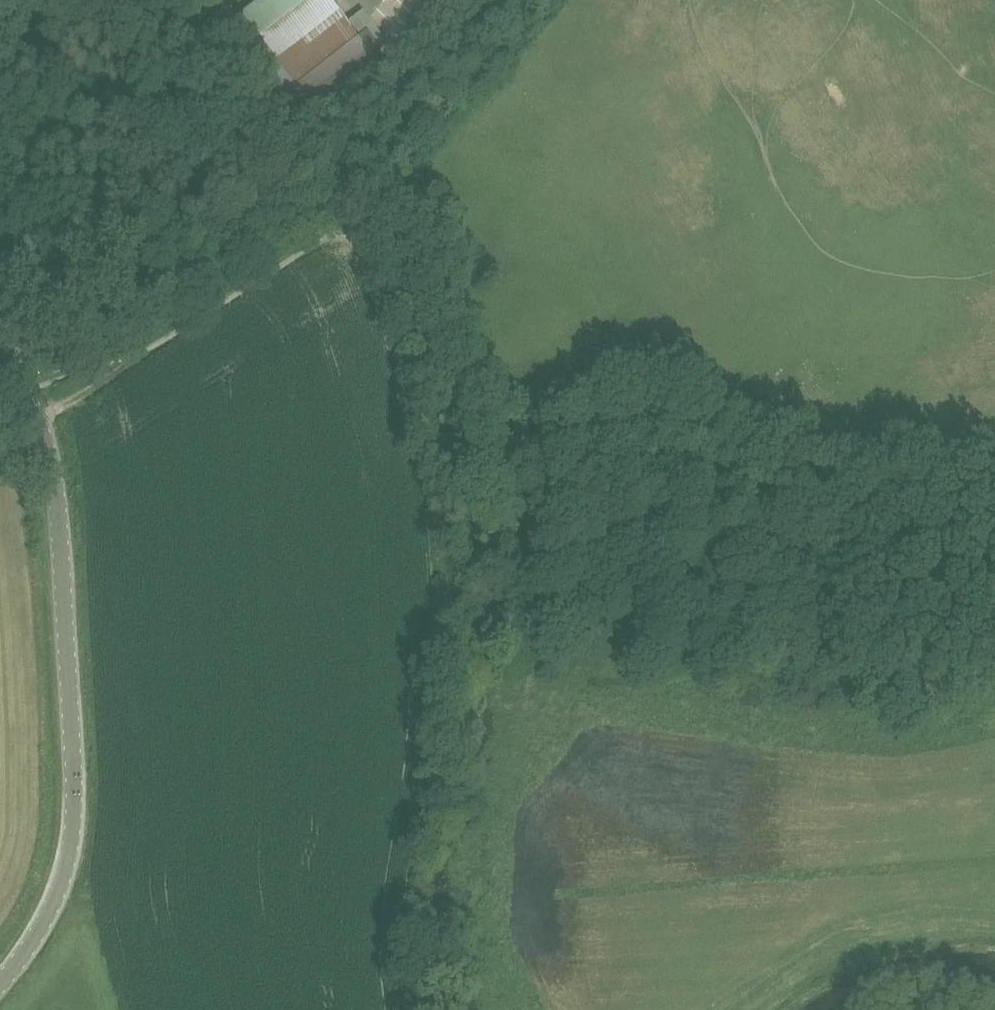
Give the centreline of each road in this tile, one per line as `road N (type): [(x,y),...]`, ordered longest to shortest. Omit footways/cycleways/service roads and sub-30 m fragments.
road 1 (tertiary): [(0,979),(48,913),(75,792),(53,460),(0,323)]

